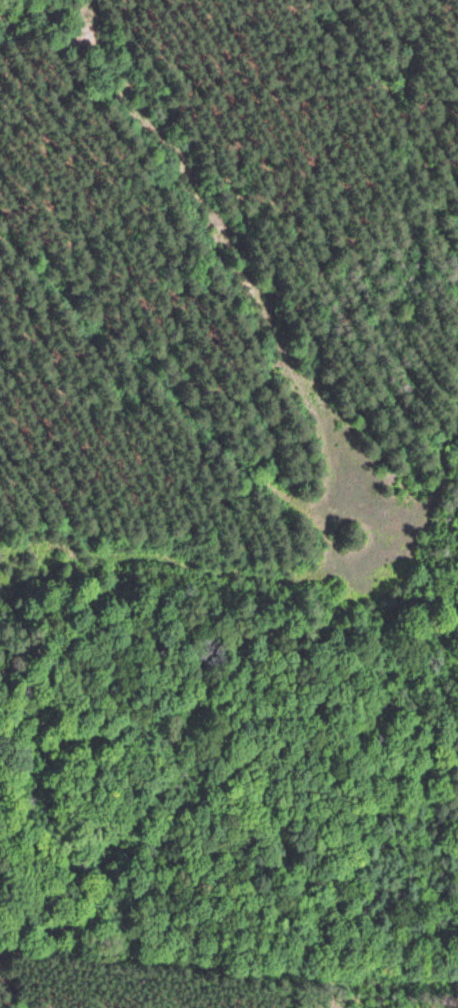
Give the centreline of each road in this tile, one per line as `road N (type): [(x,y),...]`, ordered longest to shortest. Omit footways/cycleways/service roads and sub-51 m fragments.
road 1 (track): [(457,632),(403,623),(348,586),(18,274),(0,244)]

